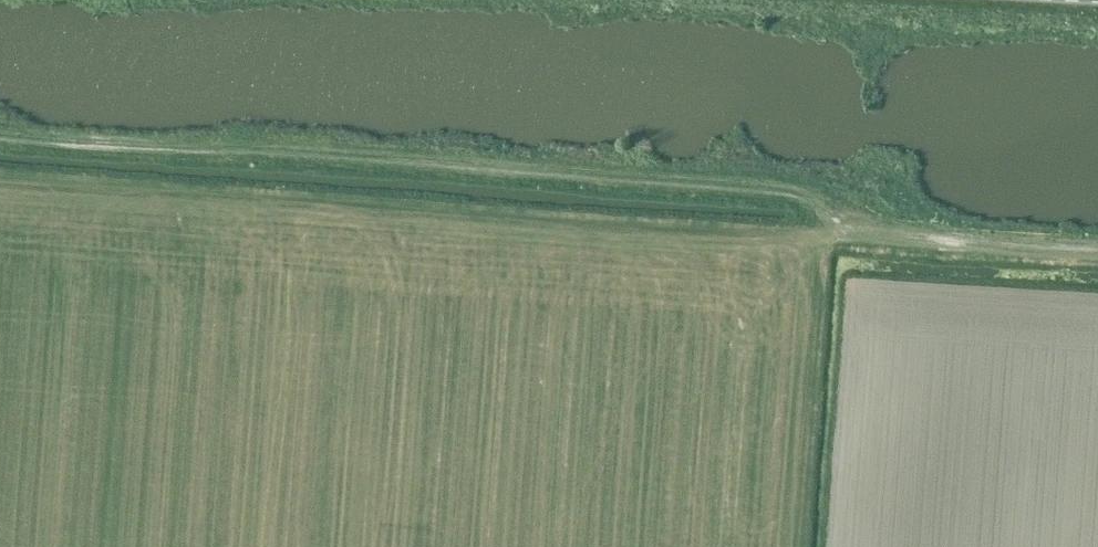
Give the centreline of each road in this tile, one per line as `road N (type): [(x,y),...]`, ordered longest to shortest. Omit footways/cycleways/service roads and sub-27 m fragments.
road 1 (track): [(0,136),(722,180),(814,199),(931,239),(1097,249)]

